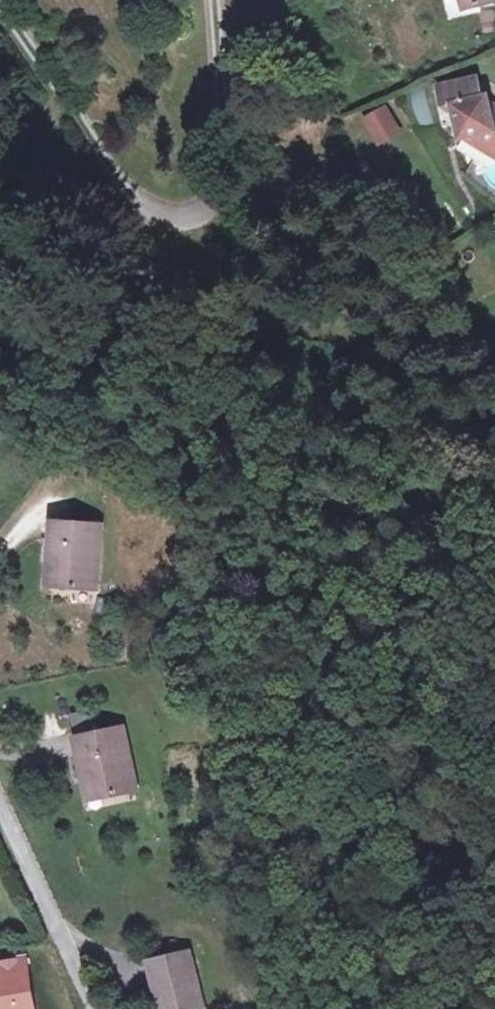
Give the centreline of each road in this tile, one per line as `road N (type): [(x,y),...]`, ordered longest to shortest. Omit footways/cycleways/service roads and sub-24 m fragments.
road 1 (residential): [(0,810),(91,1008)]

